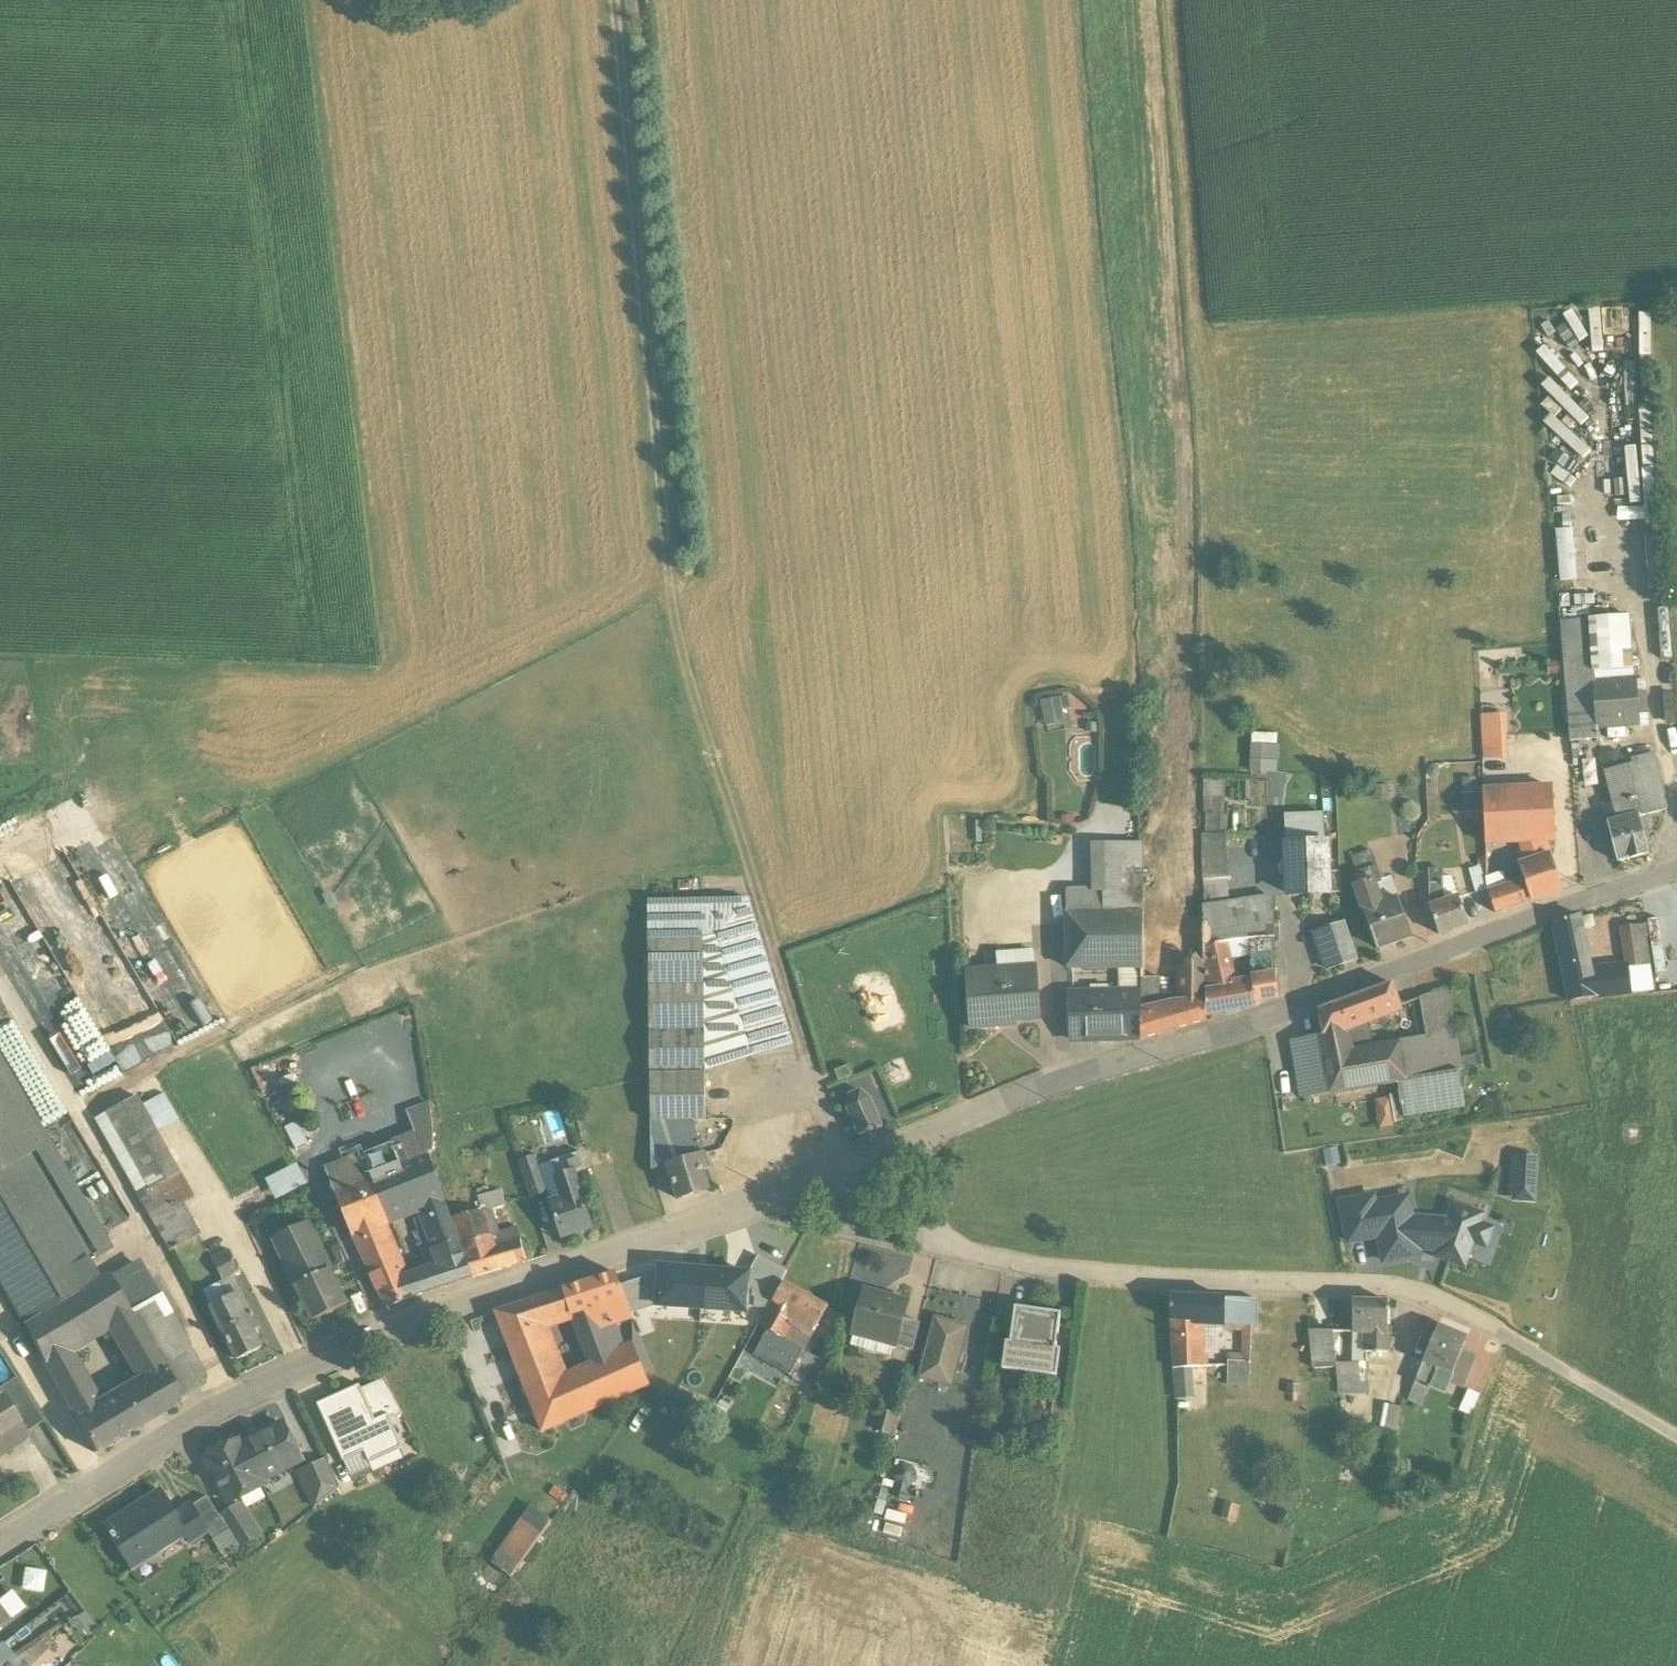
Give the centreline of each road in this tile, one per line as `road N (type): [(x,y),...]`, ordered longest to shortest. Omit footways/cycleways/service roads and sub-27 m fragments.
road 1 (track): [(613,0),(679,630),(852,1172)]
road 2 (residential): [(913,1152),(375,1335),(212,1410),(0,1544)]
road 3 (residential): [(1676,872),(1056,1080),(913,1152)]
road 4 (residential): [(913,1152),(942,1233),(977,1256),(1185,1292),(1425,1296),(1536,1357)]
road 5 (track): [(1536,1357),(1676,1444)]

